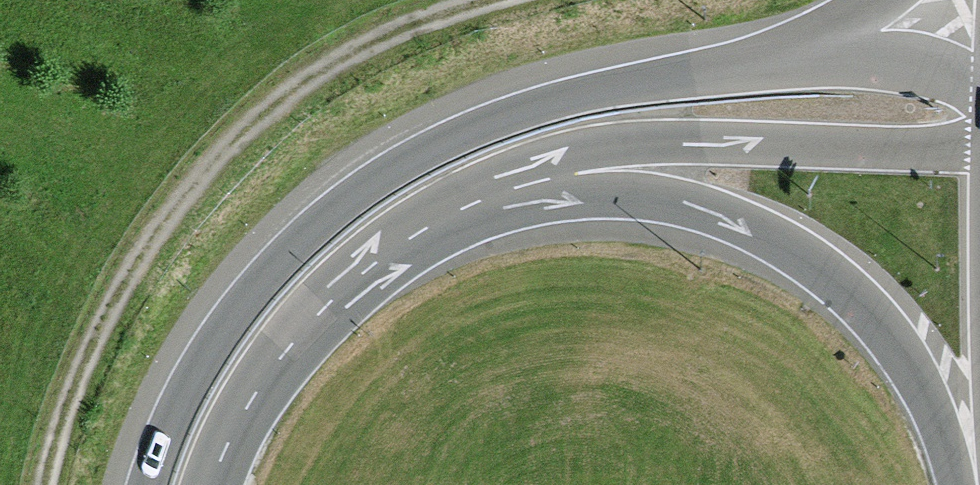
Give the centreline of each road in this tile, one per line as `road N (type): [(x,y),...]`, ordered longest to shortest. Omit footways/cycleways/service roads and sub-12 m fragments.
road 1 (motorway): [(802,52),(516,113),(396,168),(285,256),(235,314),(171,424),(148,484)]
road 2 (track): [(45,484),(80,375),(116,300),(202,175),(288,95),(339,60),(493,0)]
road 3 (motorway): [(576,174),(701,208),(776,239),(843,286),(899,348),(966,484)]
road 4 (motorway): [(212,484),(251,400),(286,351),(369,268),(471,205),(576,174)]
road 5 (motorway): [(576,174),(708,143),(979,144)]
road 6 (motorway): [(979,86),(914,62),(802,52)]

